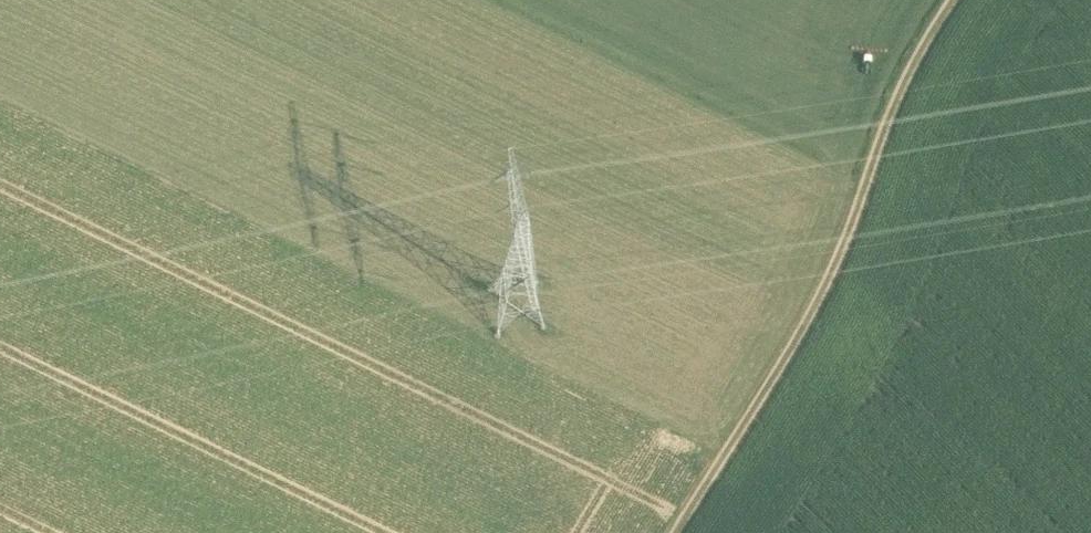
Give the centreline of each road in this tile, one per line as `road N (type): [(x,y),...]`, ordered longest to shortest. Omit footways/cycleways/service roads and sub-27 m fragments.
road 1 (unclassified): [(952,0),(909,80),(814,316),(680,532)]

